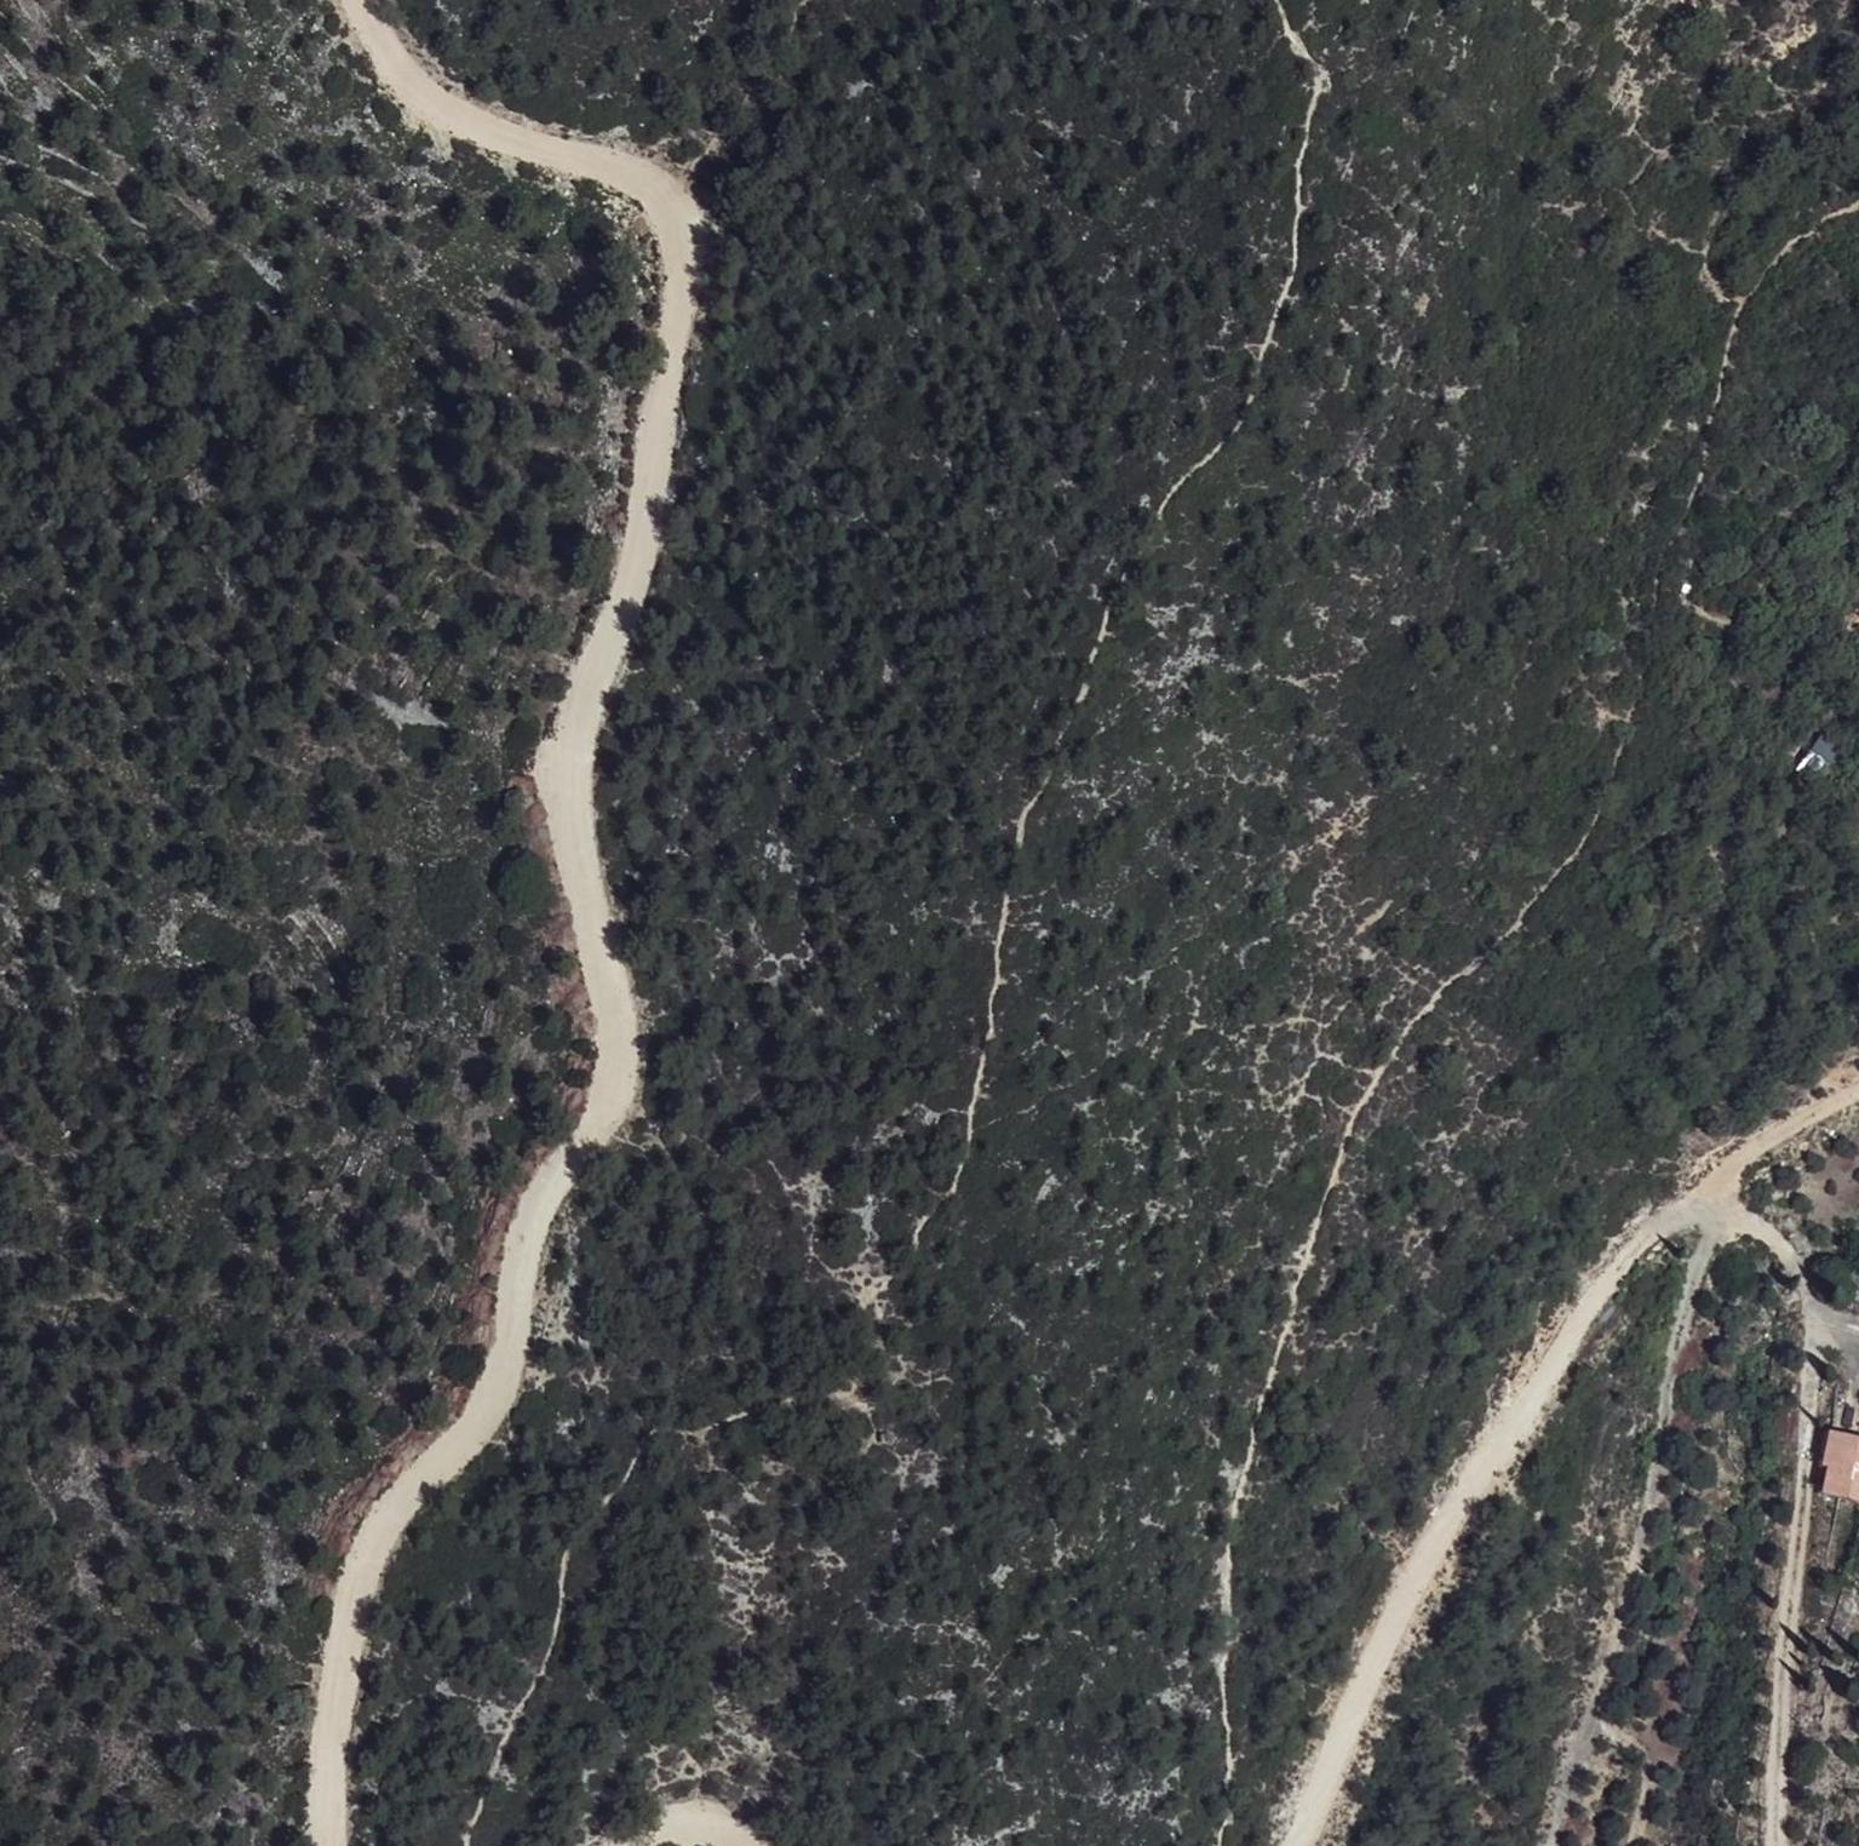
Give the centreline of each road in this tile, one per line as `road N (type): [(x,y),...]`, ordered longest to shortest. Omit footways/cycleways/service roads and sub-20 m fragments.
road 1 (track): [(329,1845),(324,1708),(382,1530),(477,1423),(554,1187),(612,1104),(611,992),(580,820),(587,696),(639,593),(679,401),(683,257),(679,225),(655,177),(496,119),(411,75),(362,0)]
road 2 (track): [(1780,1845),(1775,1615),(1806,1433),(1810,1271),(1726,1193),(1640,1216),(1412,1595),(1304,1845)]
road 3 (track): [(1726,1193),(1577,1845)]
road 4 (track): [(777,1845),(748,1819),(641,1828),(630,1845)]

